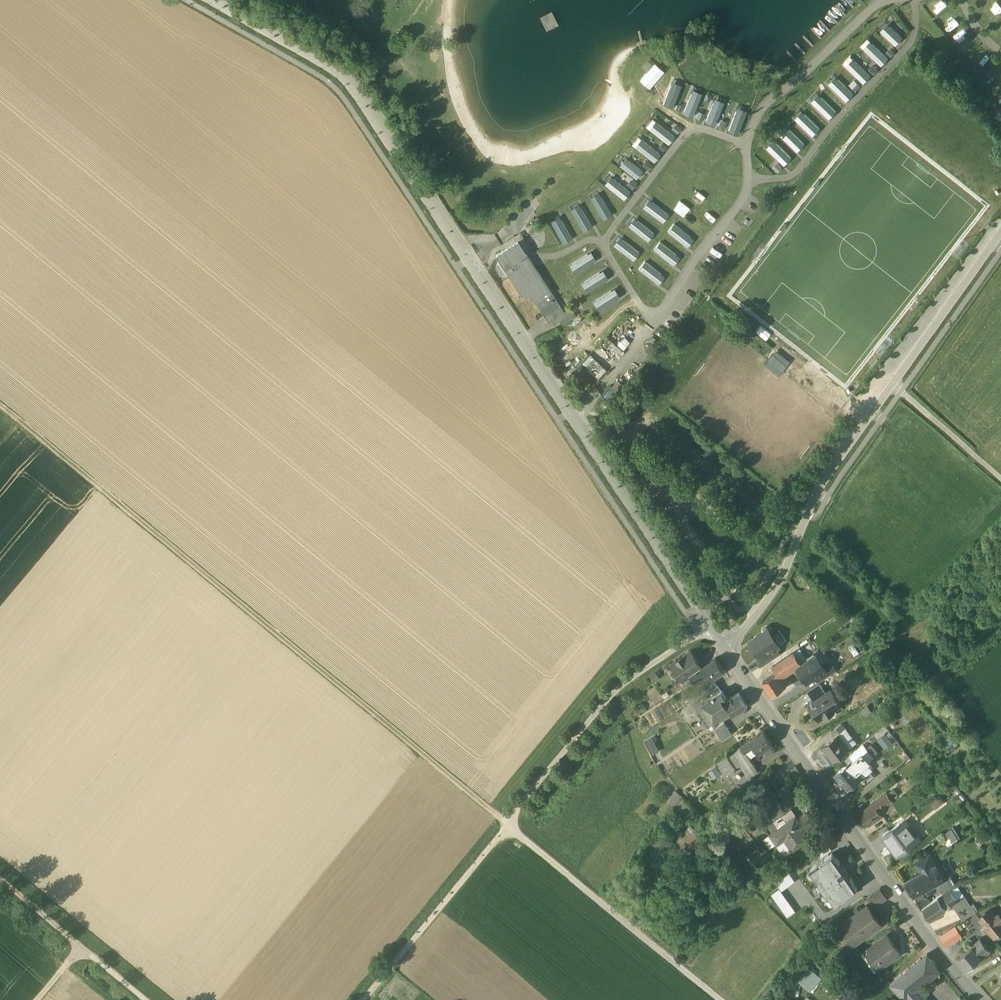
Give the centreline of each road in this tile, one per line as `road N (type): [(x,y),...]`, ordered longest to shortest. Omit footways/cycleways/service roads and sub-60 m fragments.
road 1 (track): [(0,408),(506,824),(360,999)]
road 2 (residential): [(711,626),(351,85),(332,66),(214,0)]
road 3 (residential): [(711,626),(612,692),(506,824),(724,999)]
road 4 (unclassified): [(725,646),(774,586),(823,482),(1000,234)]
road 5 (residential): [(981,999),(917,923),(725,646)]
road 6 (track): [(0,878),(147,999)]
road 7 (track): [(1000,478),(893,385)]

